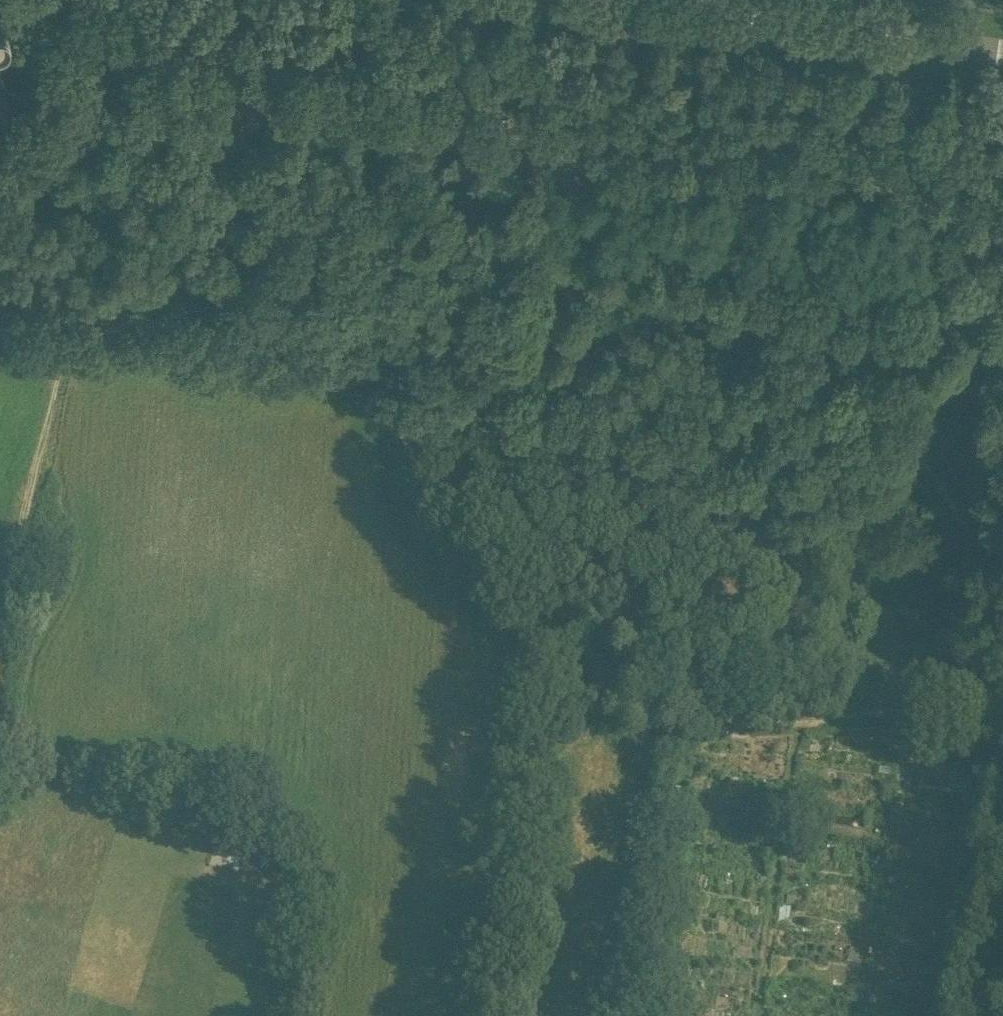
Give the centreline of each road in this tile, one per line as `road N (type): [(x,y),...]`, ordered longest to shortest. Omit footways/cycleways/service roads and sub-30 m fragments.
road 1 (track): [(384,366),(416,474),(455,541),(514,614),(533,657),(531,744),(483,1015)]
road 2 (track): [(0,741),(213,800),(289,834),(315,877),(297,1015)]
road 3 (track): [(0,325),(305,333),(350,345),(384,366)]
road 4 (track): [(576,154),(472,132),(410,160),(412,299),(406,329),(384,366)]
road 5 (residential): [(1002,54),(644,0)]
road 6 (track): [(57,327),(64,358),(0,656)]
road 7 (track): [(35,0),(40,70),(23,141),(0,176)]

